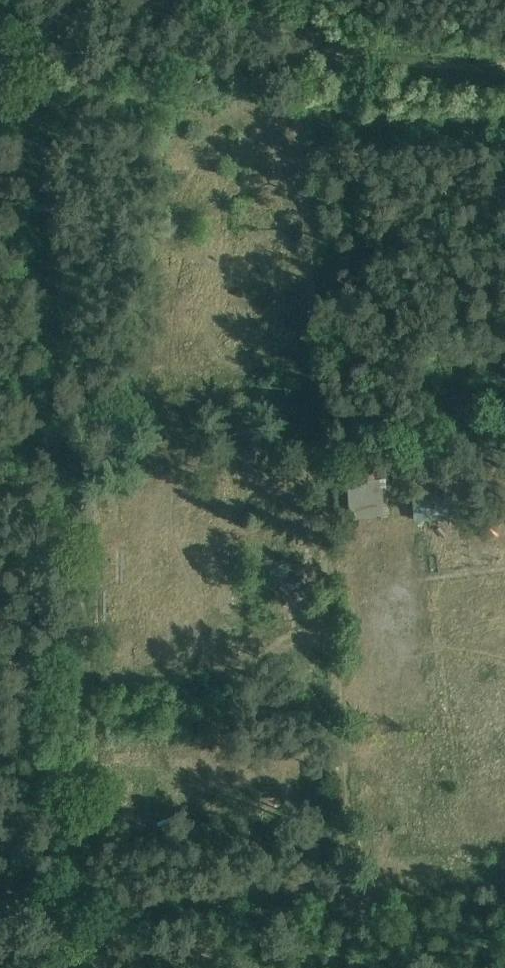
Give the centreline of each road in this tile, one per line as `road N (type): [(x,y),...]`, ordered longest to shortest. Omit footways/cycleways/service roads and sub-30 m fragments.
road 1 (track): [(309,445),(302,375),(236,367),(219,356),(206,308)]

